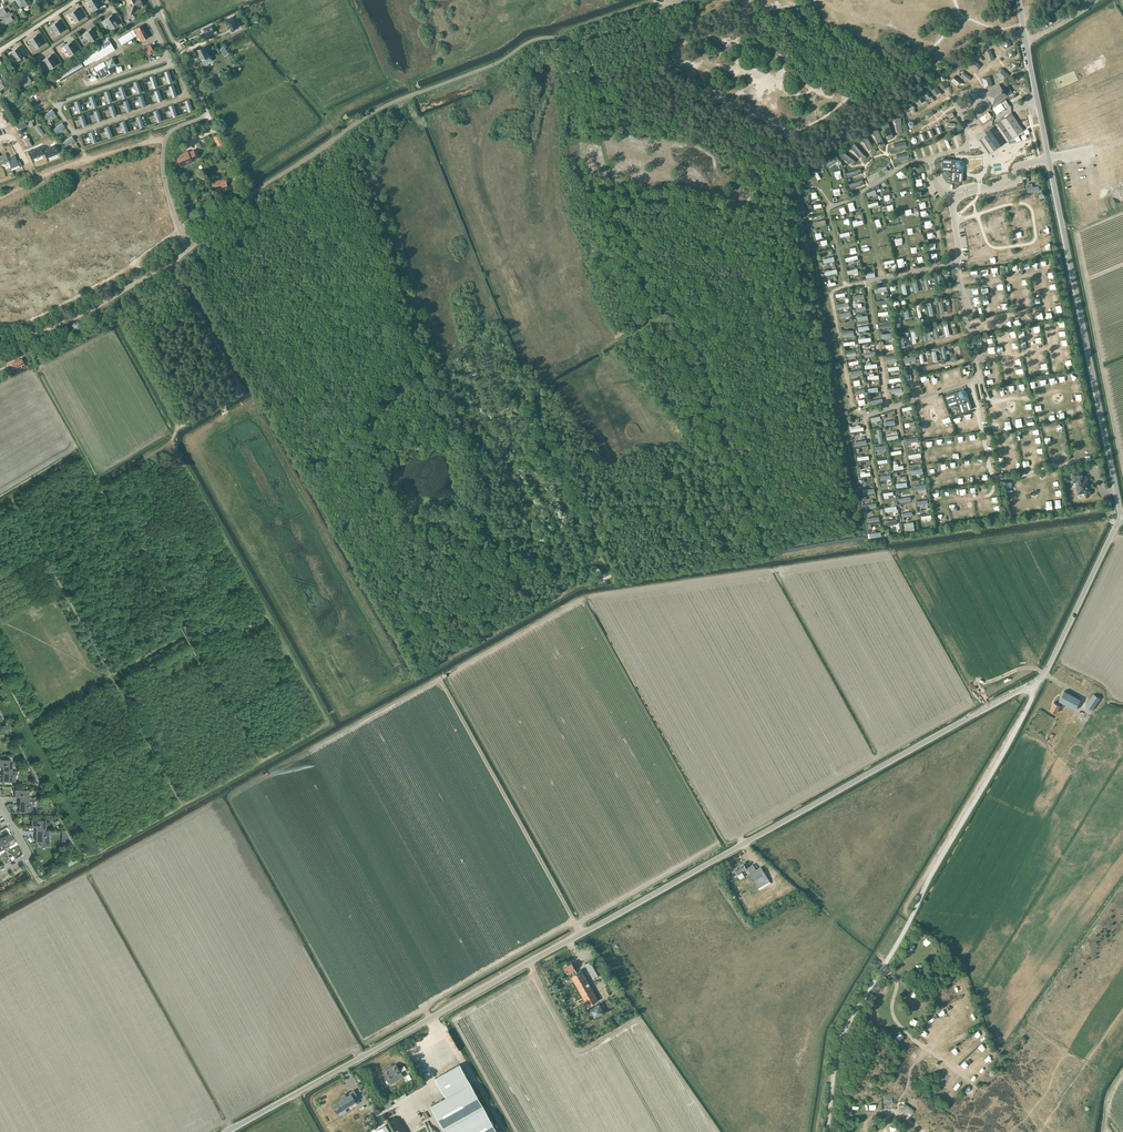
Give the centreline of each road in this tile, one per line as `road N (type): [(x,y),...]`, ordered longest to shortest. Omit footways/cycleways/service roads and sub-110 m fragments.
road 1 (unclassified): [(227,1131),(1044,674),(1121,519)]
road 2 (unclassified): [(197,242),(259,188),(397,100),(539,38),(598,35),(674,2),(721,0)]
road 3 (unclassified): [(1121,519),(1018,0)]
road 4 (track): [(1031,683),(1018,725),(882,970)]
road 5 (unclassified): [(182,235),(163,147),(171,132),(205,111),(152,0)]
road 6 (track): [(827,1131),(842,1035),(882,970)]

